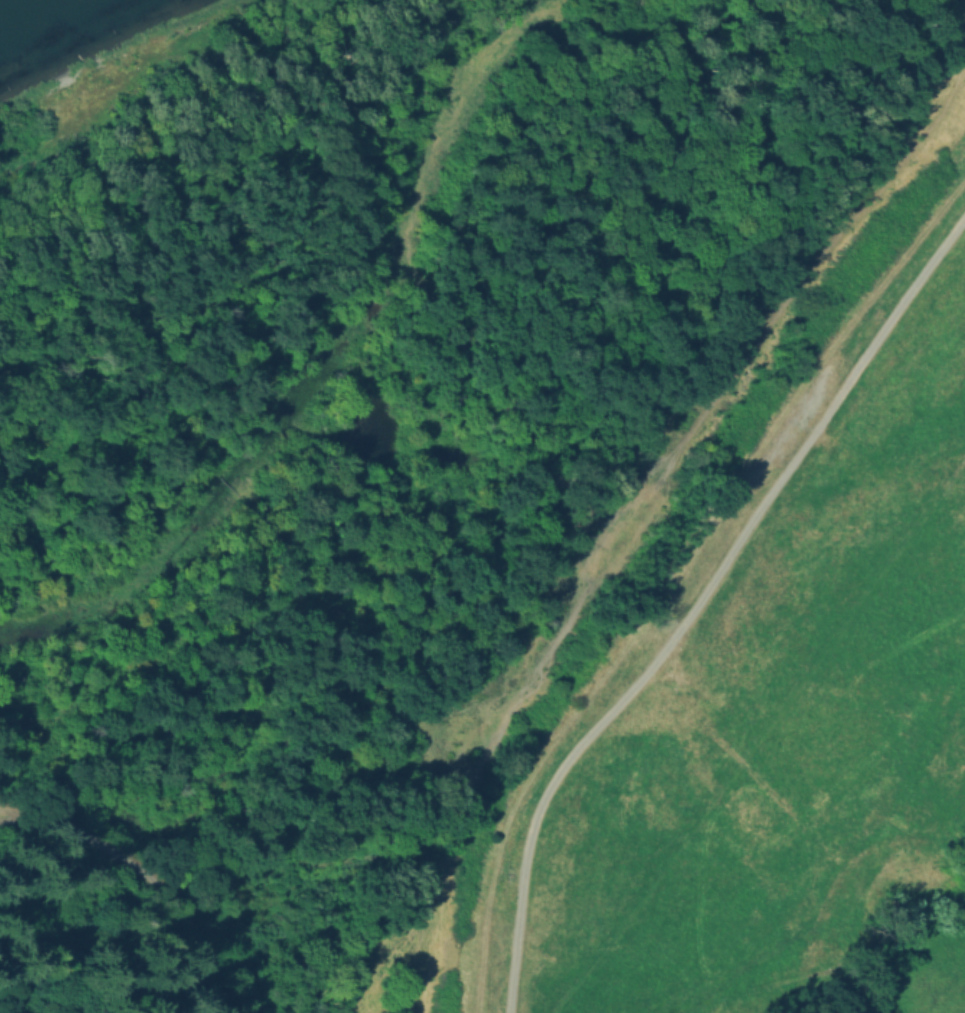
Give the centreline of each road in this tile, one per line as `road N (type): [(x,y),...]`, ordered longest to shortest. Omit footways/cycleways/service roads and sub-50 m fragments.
road 1 (track): [(510,1012),(531,838),(565,768),(663,659),(964,224)]
road 2 (track): [(0,826),(19,818),(78,835),(138,867),(191,924),(209,1012)]

